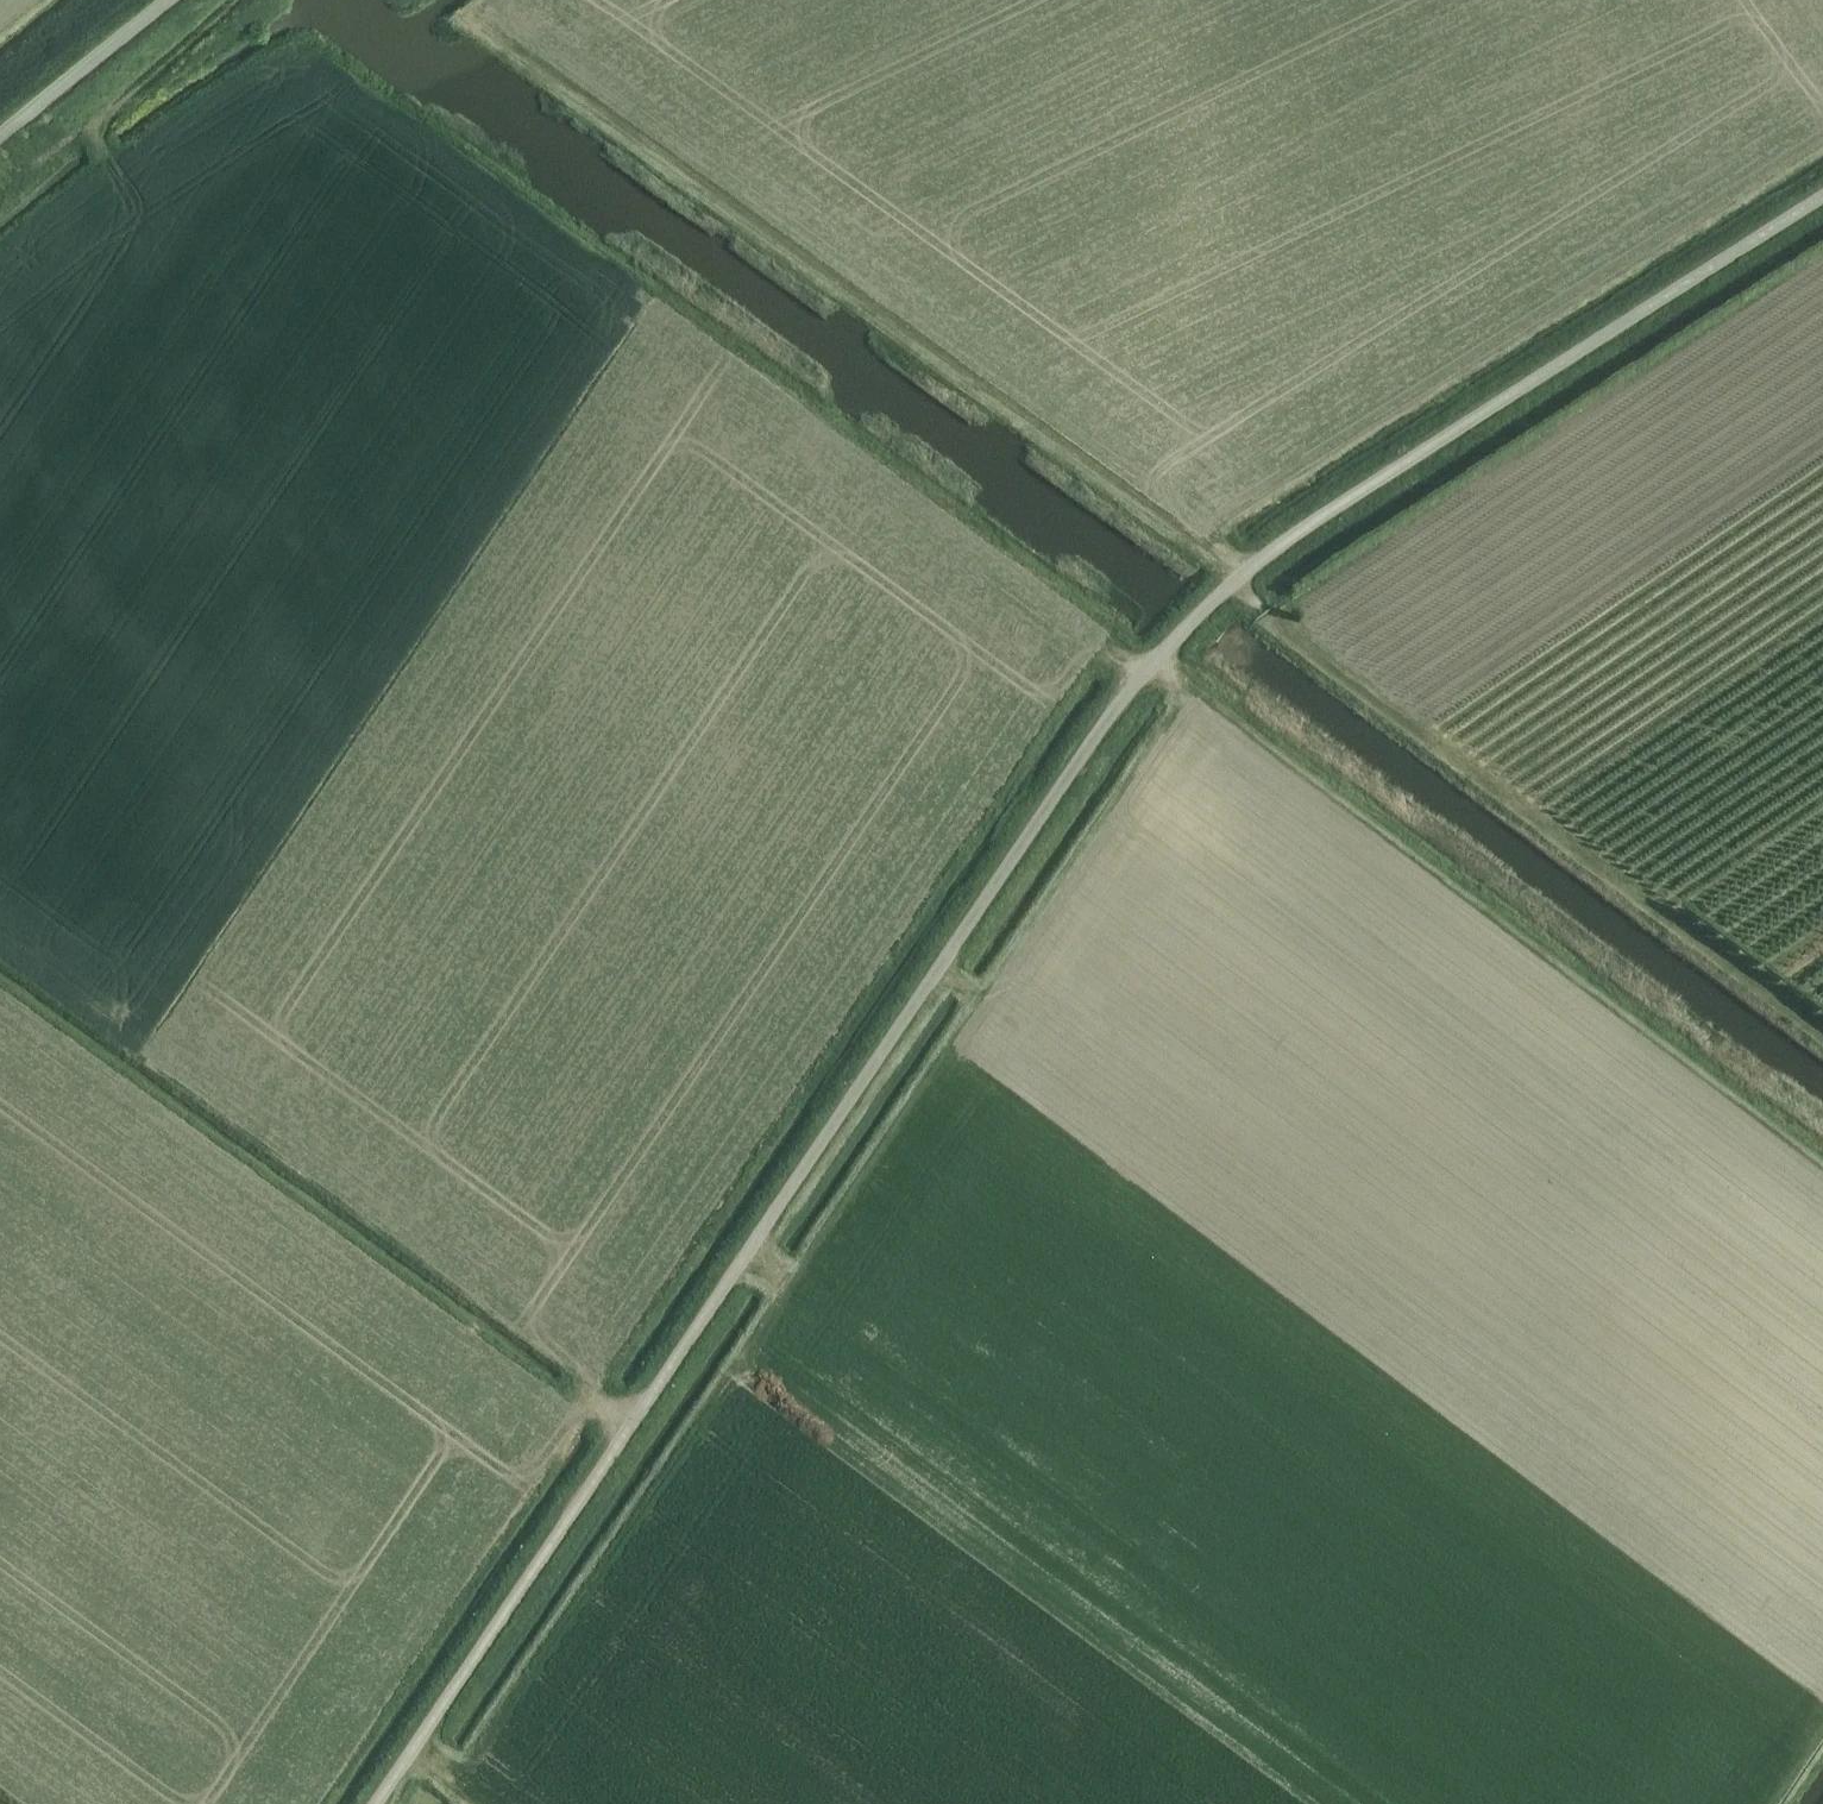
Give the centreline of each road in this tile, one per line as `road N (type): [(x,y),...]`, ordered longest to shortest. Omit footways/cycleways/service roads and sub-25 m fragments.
road 1 (unclassified): [(375,1803),(1120,694),(1237,580),(1822,197)]
road 2 (unclassified): [(0,128),(167,0)]

